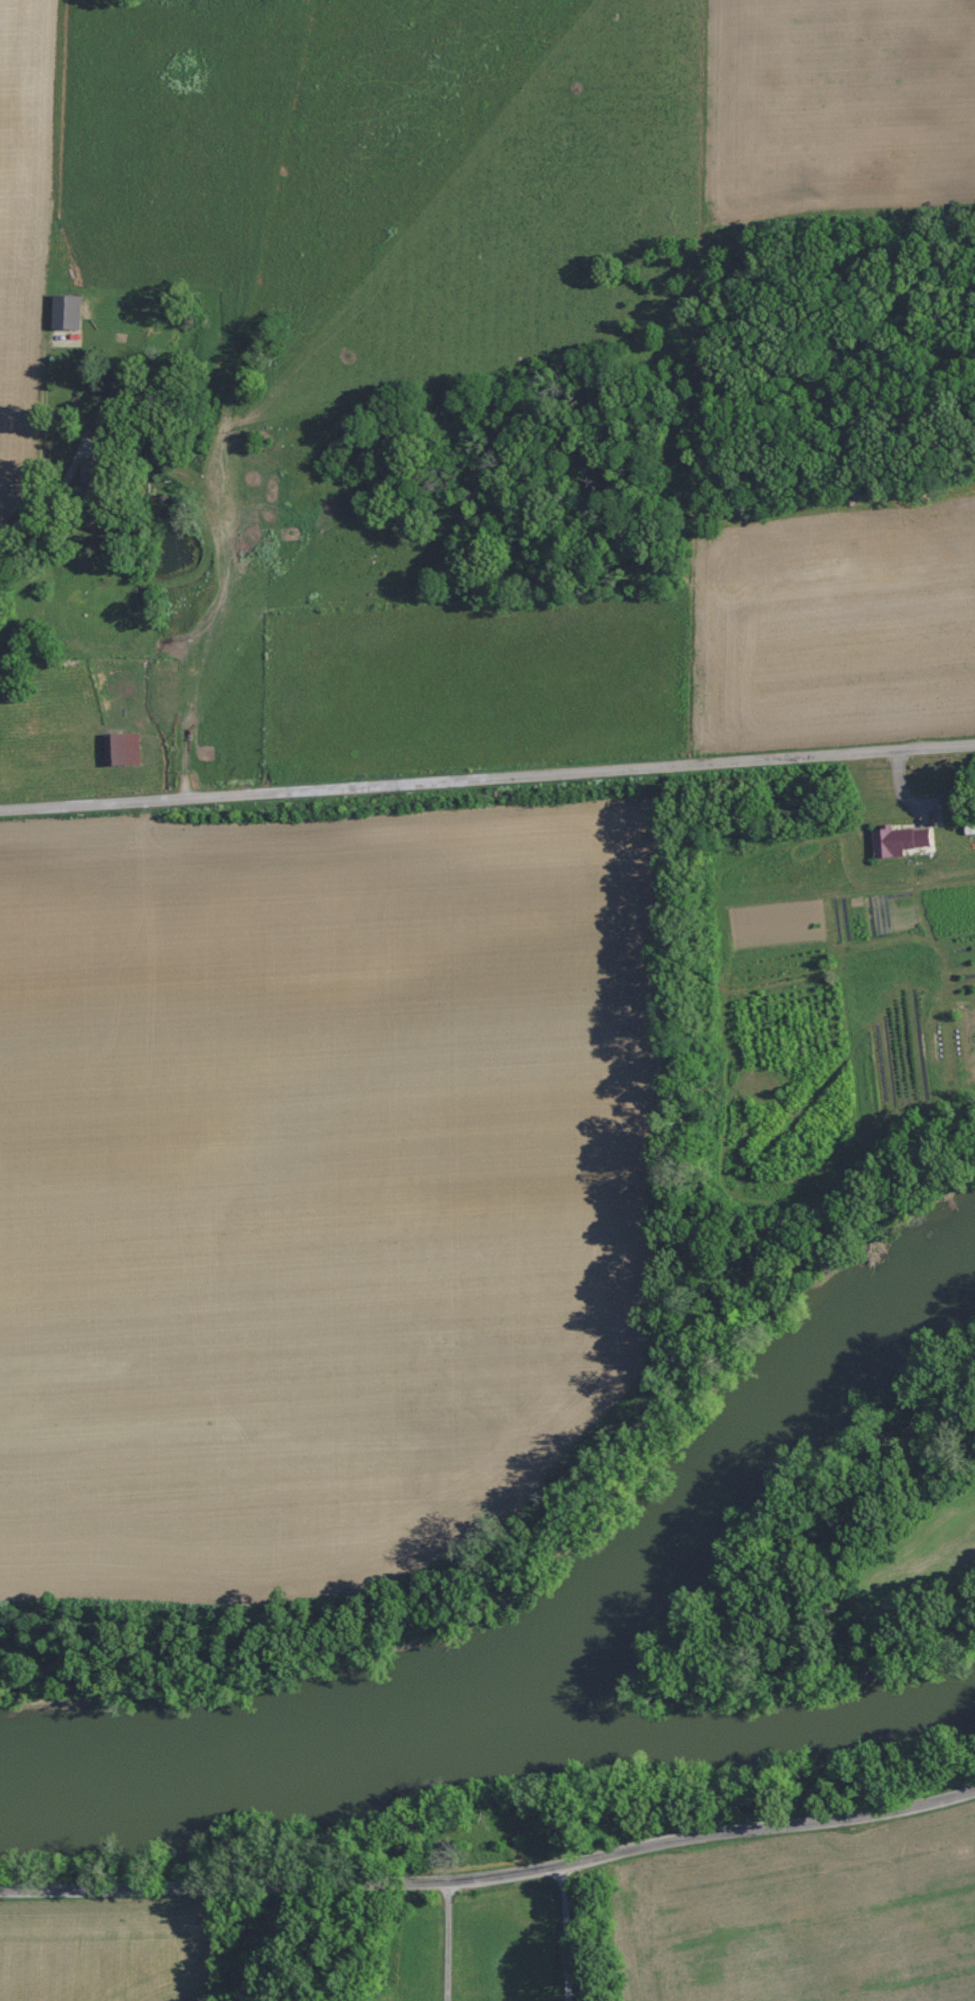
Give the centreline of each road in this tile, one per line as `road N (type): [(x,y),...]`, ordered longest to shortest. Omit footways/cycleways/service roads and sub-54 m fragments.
road 1 (residential): [(0,1886),(488,1873),(974,1779)]
road 2 (residential): [(974,753),(0,823)]

